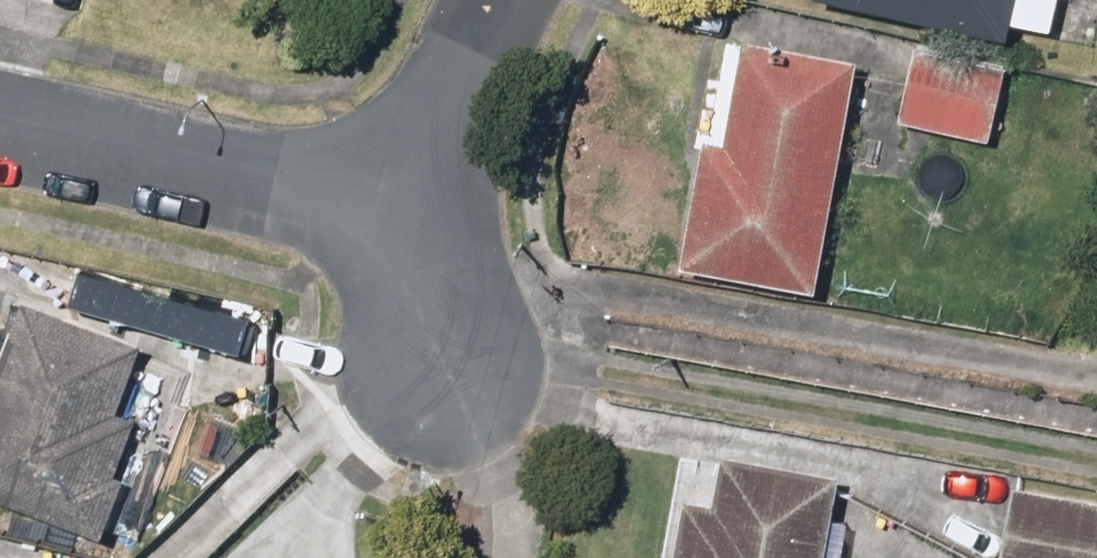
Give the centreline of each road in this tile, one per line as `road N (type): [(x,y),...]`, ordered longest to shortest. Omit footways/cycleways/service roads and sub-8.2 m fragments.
road 1 (residential): [(0,117),(384,199)]
road 2 (residential): [(384,199),(489,0)]
road 3 (residential): [(437,355),(384,199)]

